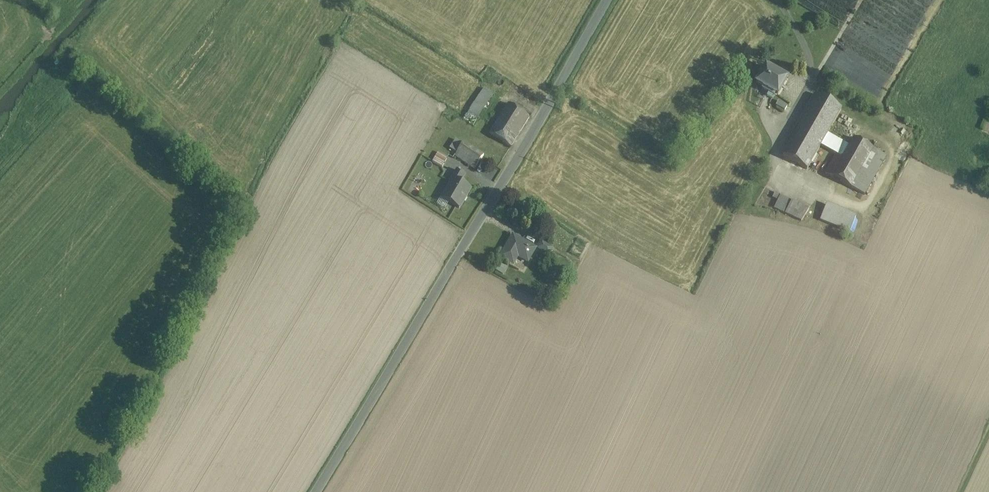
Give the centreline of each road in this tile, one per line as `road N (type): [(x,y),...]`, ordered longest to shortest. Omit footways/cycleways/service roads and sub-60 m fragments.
road 1 (unclassified): [(609,0),(314,491)]

